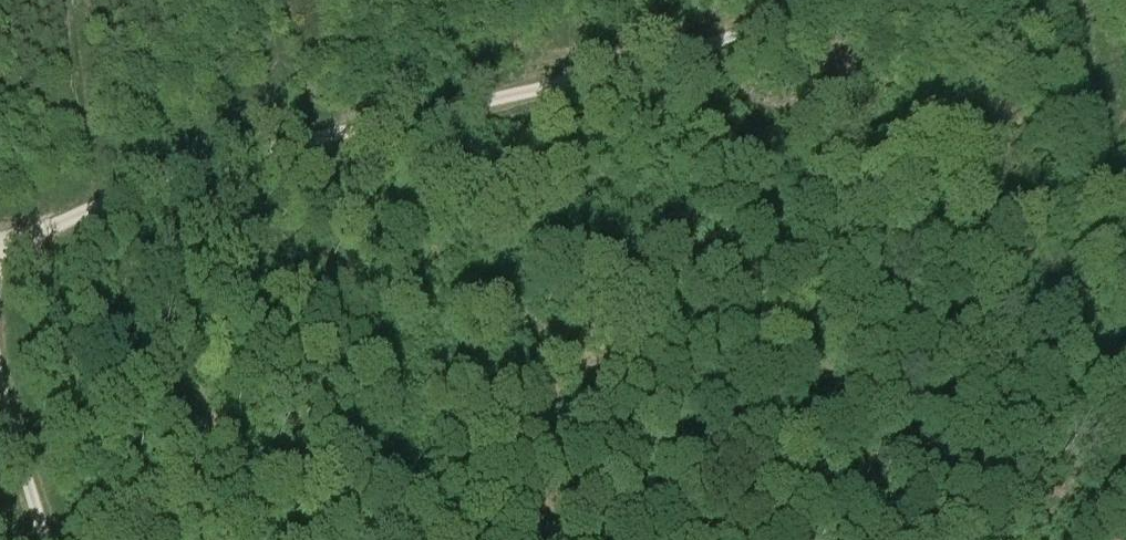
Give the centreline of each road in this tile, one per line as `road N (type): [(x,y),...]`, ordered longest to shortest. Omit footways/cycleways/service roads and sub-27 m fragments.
road 1 (track): [(0,264),(41,230),(196,166),(657,57),(823,0)]
road 2 (track): [(1049,0),(1125,278)]
road 3 (track): [(53,539),(0,363)]

